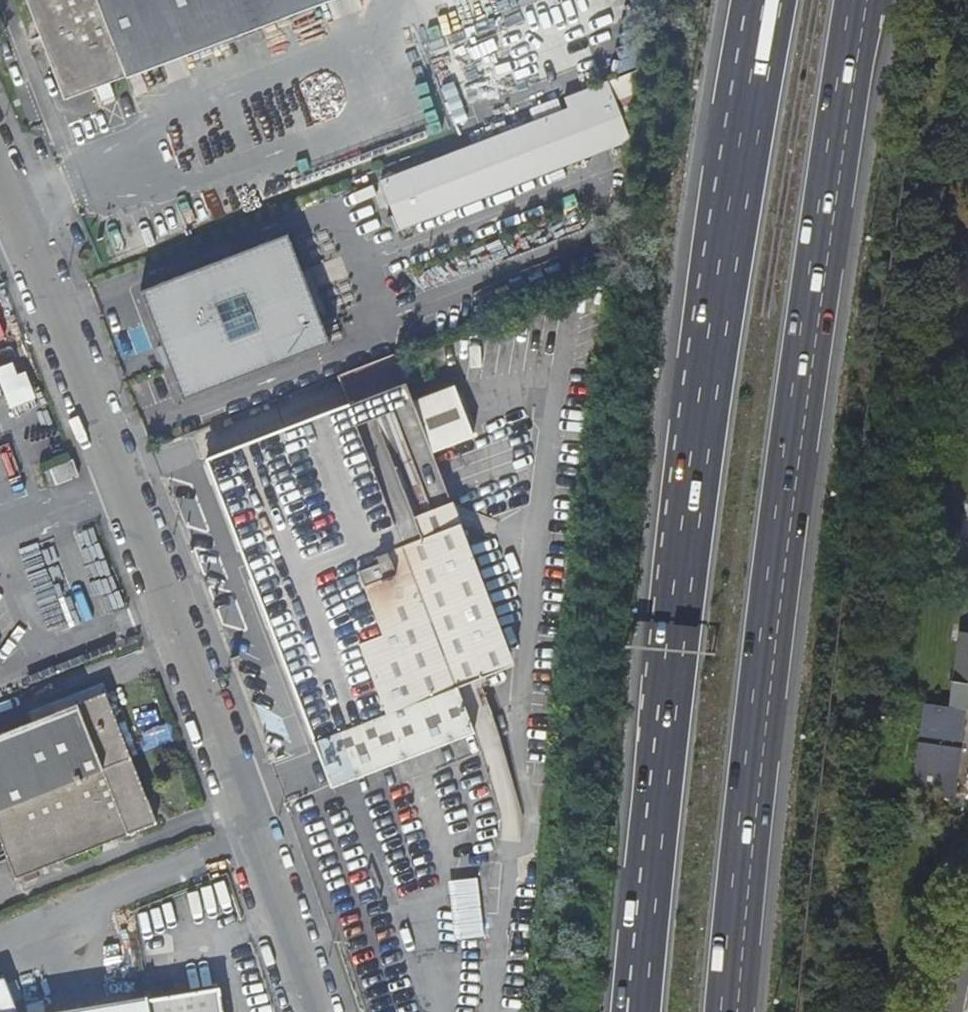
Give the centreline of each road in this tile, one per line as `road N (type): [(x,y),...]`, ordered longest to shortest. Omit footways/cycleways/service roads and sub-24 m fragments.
road 1 (motorway): [(771,0),(741,156),(672,671),(642,1011)]
road 2 (motorway): [(730,1011),(749,783),(858,0)]
road 3 (unclassified): [(0,179),(246,798),(321,1011)]

